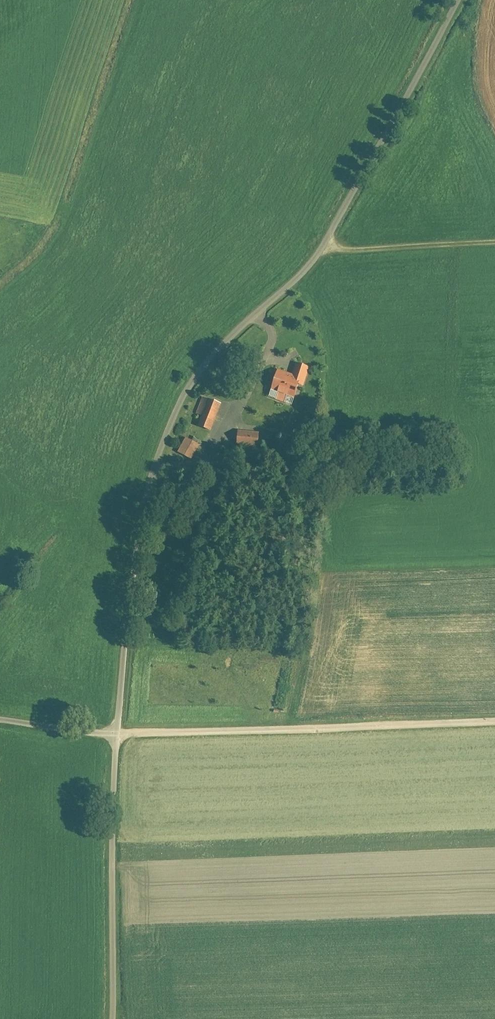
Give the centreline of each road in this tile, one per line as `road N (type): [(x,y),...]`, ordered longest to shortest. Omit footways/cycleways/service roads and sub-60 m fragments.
road 1 (residential): [(116,733),(139,548),(171,419),(214,355),(322,250),(460,0)]
road 2 (track): [(494,721),(116,733)]
road 3 (residential): [(113,1018),(116,733)]
road 4 (track): [(322,250),(494,245)]

